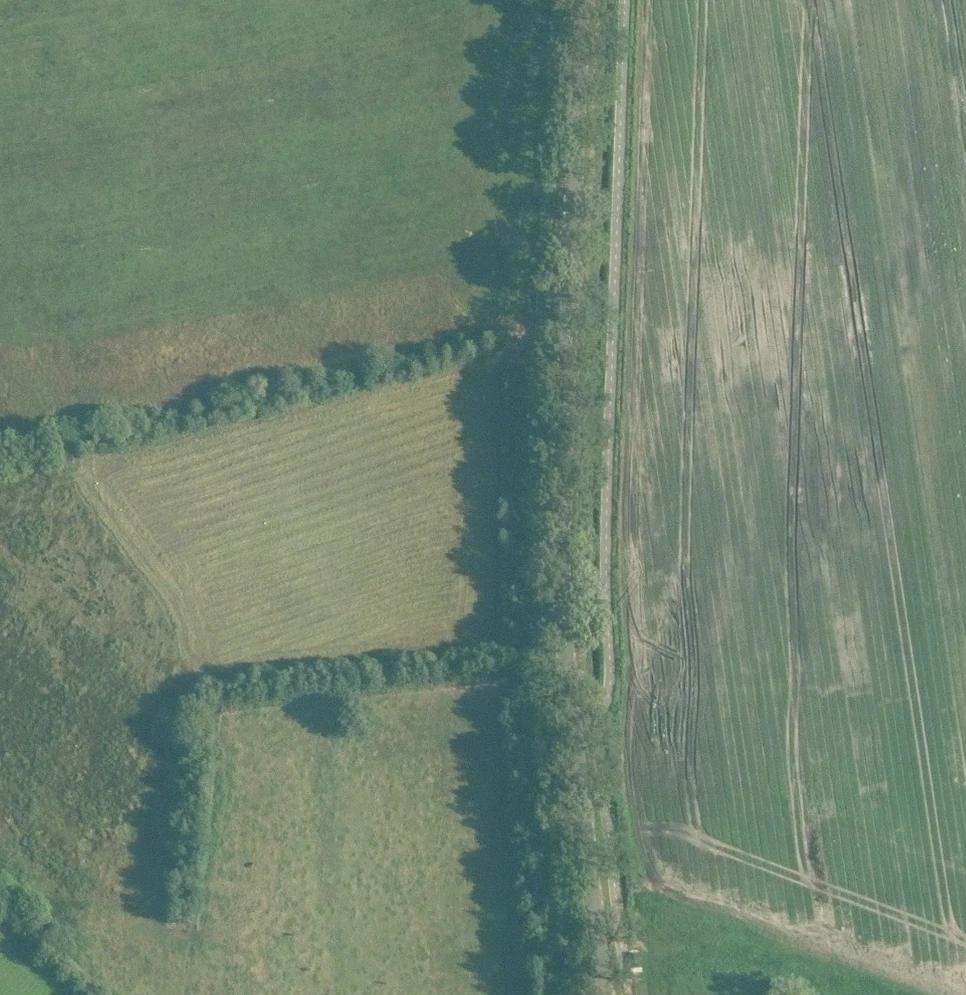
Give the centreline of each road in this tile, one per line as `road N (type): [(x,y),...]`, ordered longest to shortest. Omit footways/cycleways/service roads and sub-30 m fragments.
road 1 (tertiary): [(606,994),(562,577),(579,0)]

